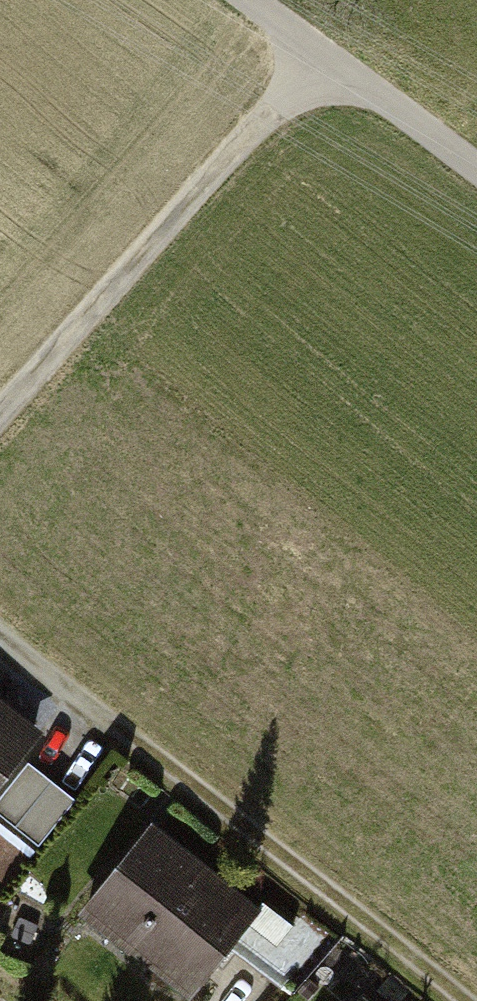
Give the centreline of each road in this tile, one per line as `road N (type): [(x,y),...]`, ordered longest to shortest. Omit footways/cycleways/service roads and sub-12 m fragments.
road 1 (residential): [(466,1000),(0,626)]
road 2 (track): [(0,426),(320,53)]
road 3 (track): [(476,170),(248,0)]

